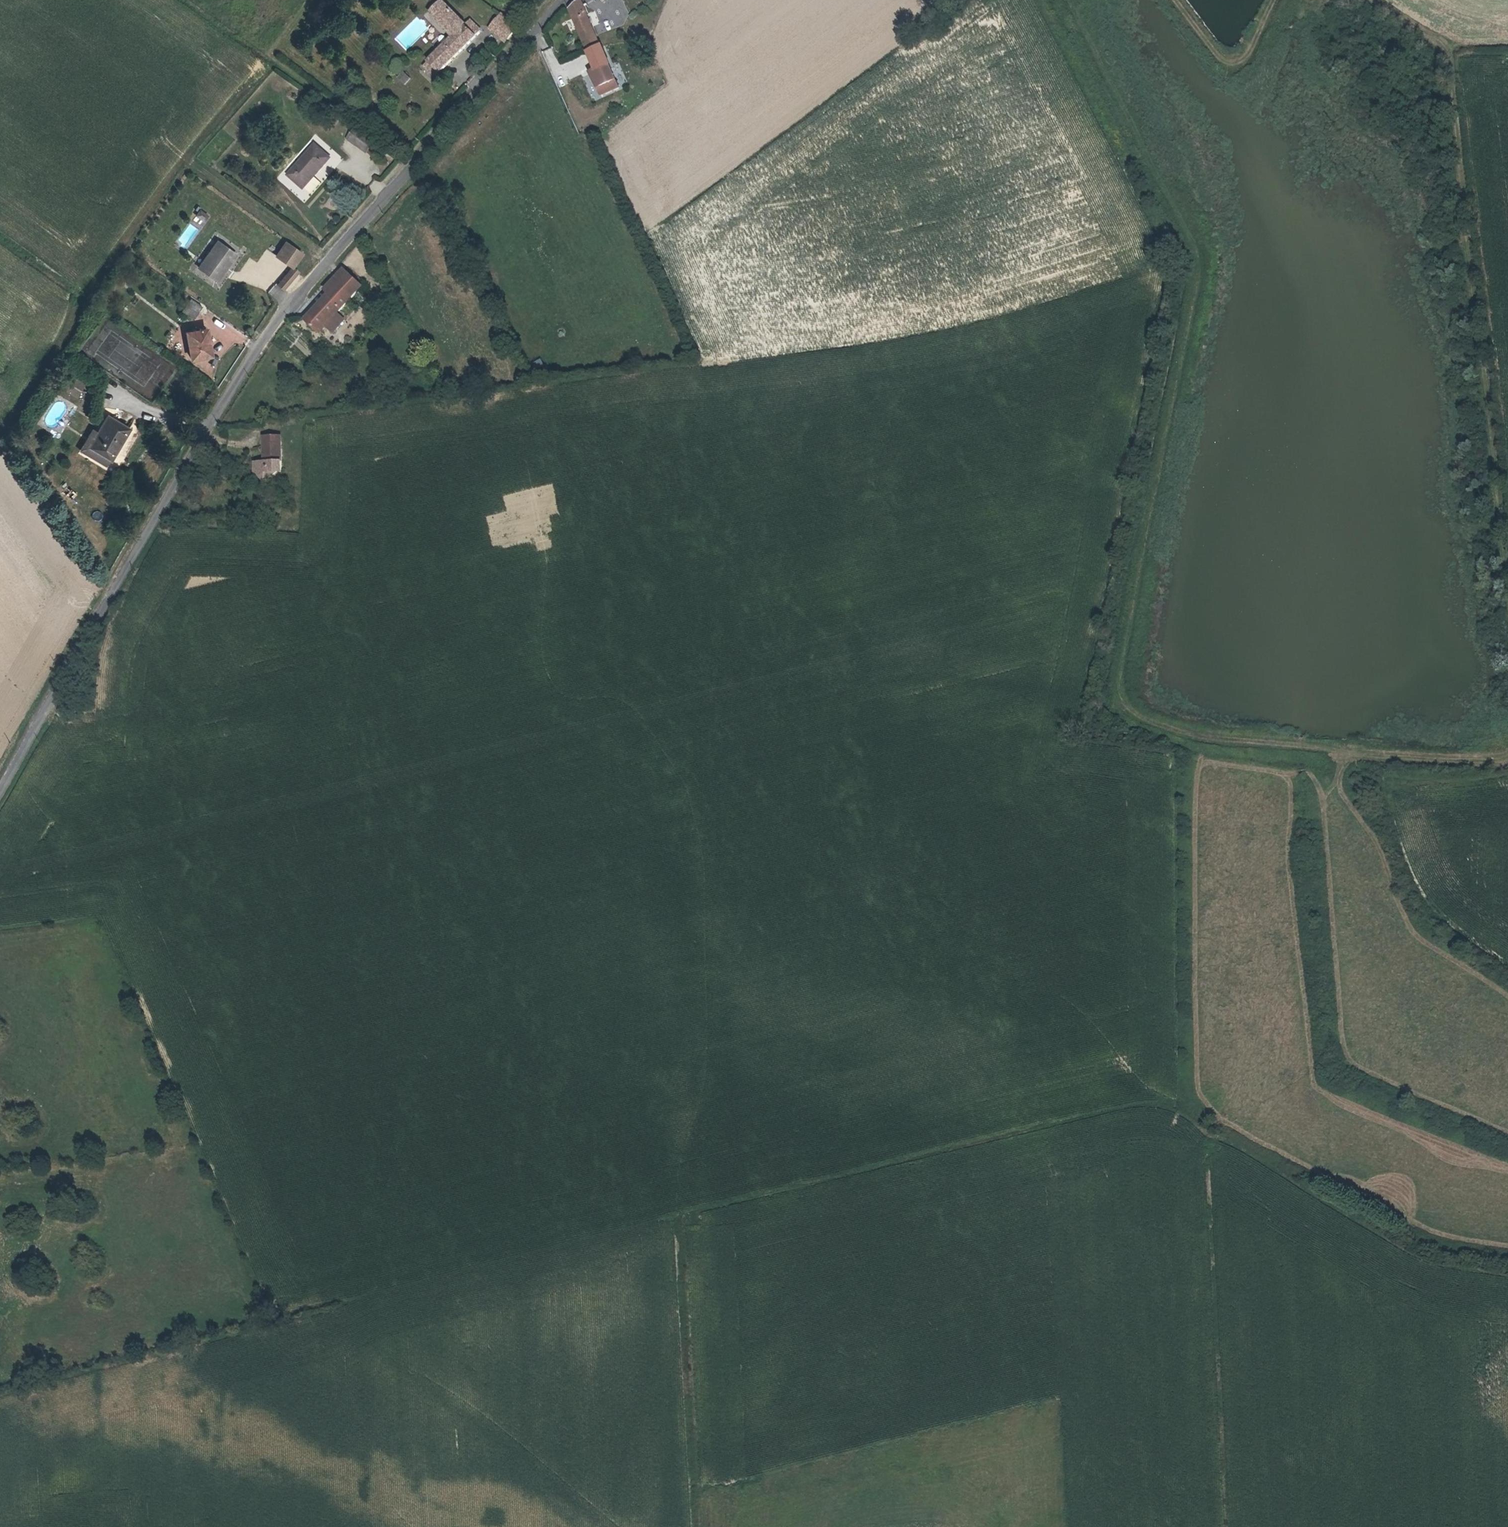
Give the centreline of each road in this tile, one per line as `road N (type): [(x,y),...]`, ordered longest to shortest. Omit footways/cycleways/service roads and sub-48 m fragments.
road 1 (unclassified): [(568,0),(283,314),(207,422),(0,793)]

